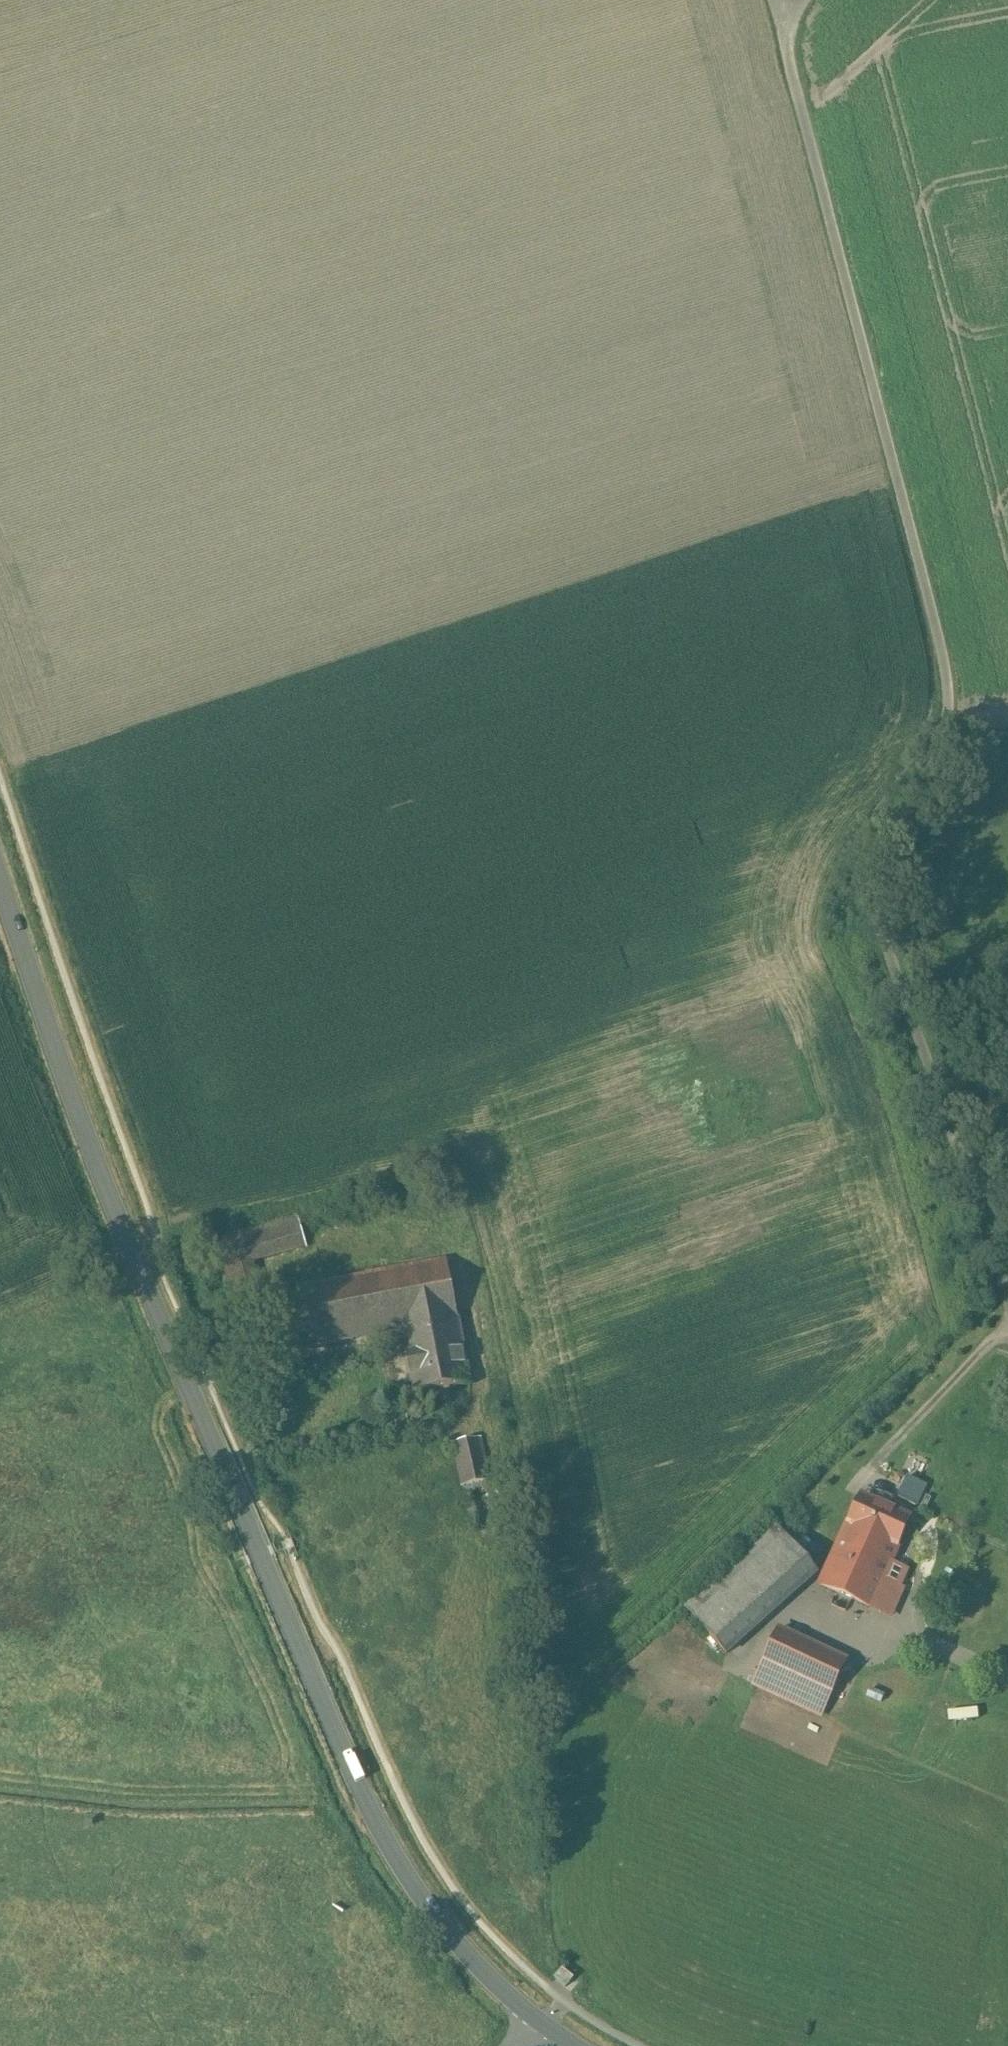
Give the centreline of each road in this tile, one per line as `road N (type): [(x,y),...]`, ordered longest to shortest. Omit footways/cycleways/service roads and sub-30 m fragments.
road 1 (unclassified): [(1007,1332),(866,865),(953,689),(783,19)]
road 2 (tertiary): [(0,878),(95,1157),(371,1816),(432,1917),(534,2014)]

